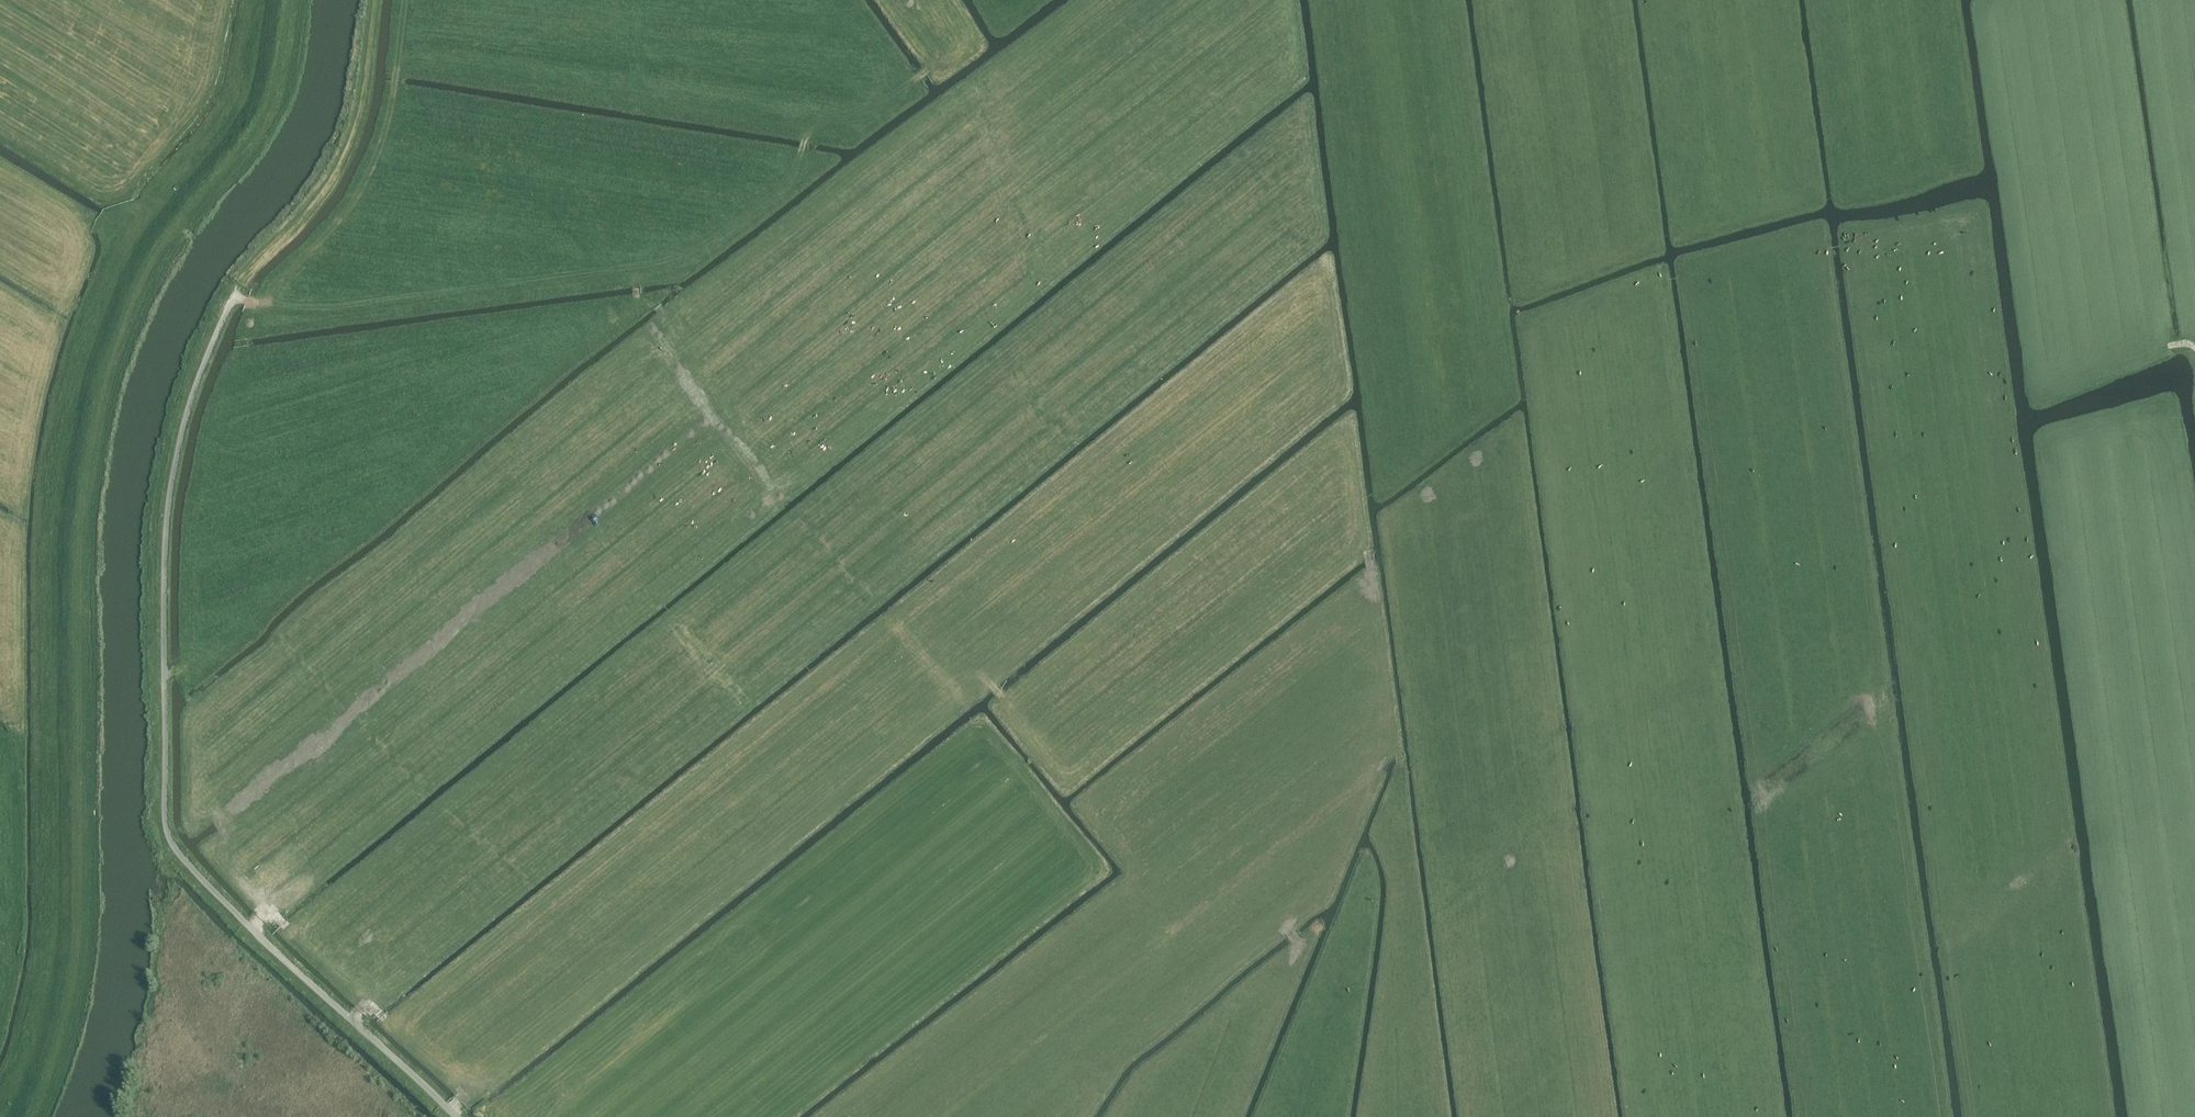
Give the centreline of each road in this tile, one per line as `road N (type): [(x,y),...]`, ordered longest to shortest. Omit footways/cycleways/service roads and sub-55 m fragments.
road 1 (track): [(458,1116),(246,923),(169,836),(170,498),(191,400),(232,300)]
road 2 (track): [(128,215),(109,191),(0,125)]

